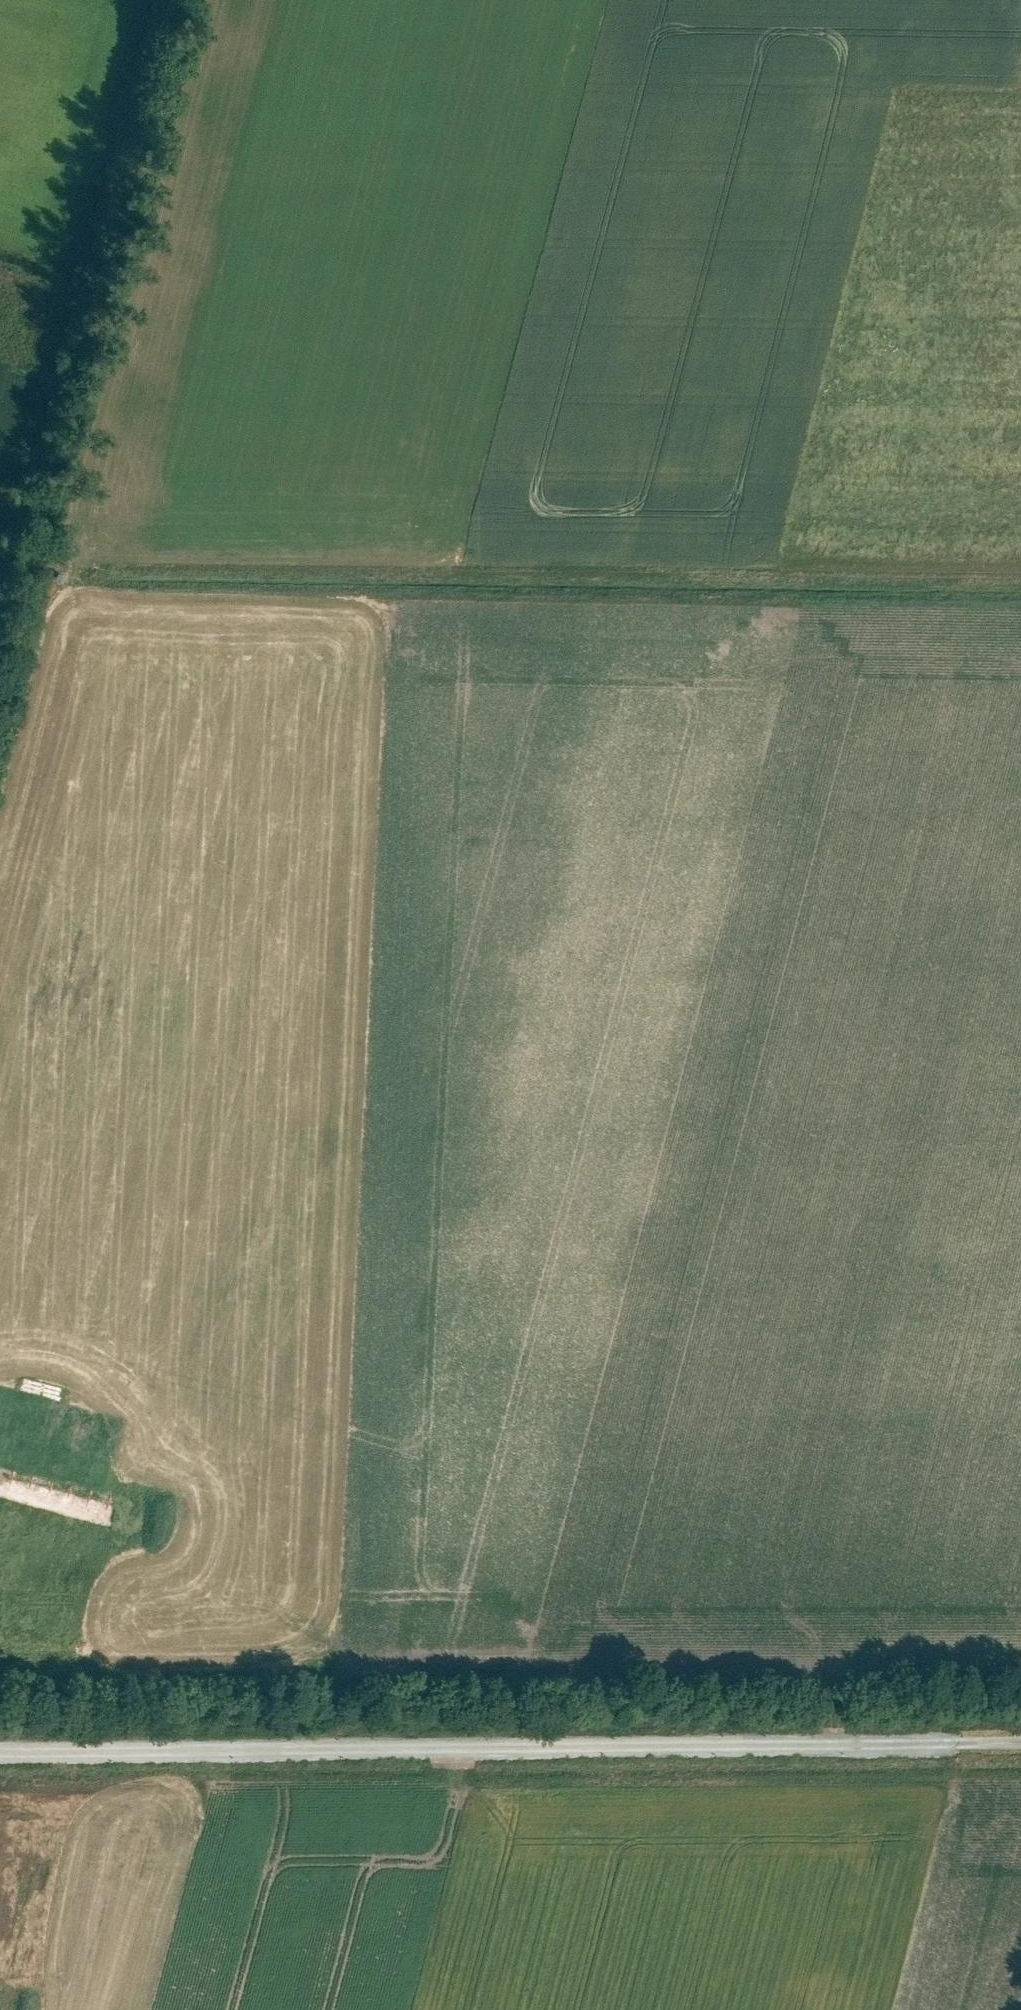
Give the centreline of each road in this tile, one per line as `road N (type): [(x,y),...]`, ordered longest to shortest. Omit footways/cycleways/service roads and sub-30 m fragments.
road 1 (track): [(0,1751),(1020,1745)]

